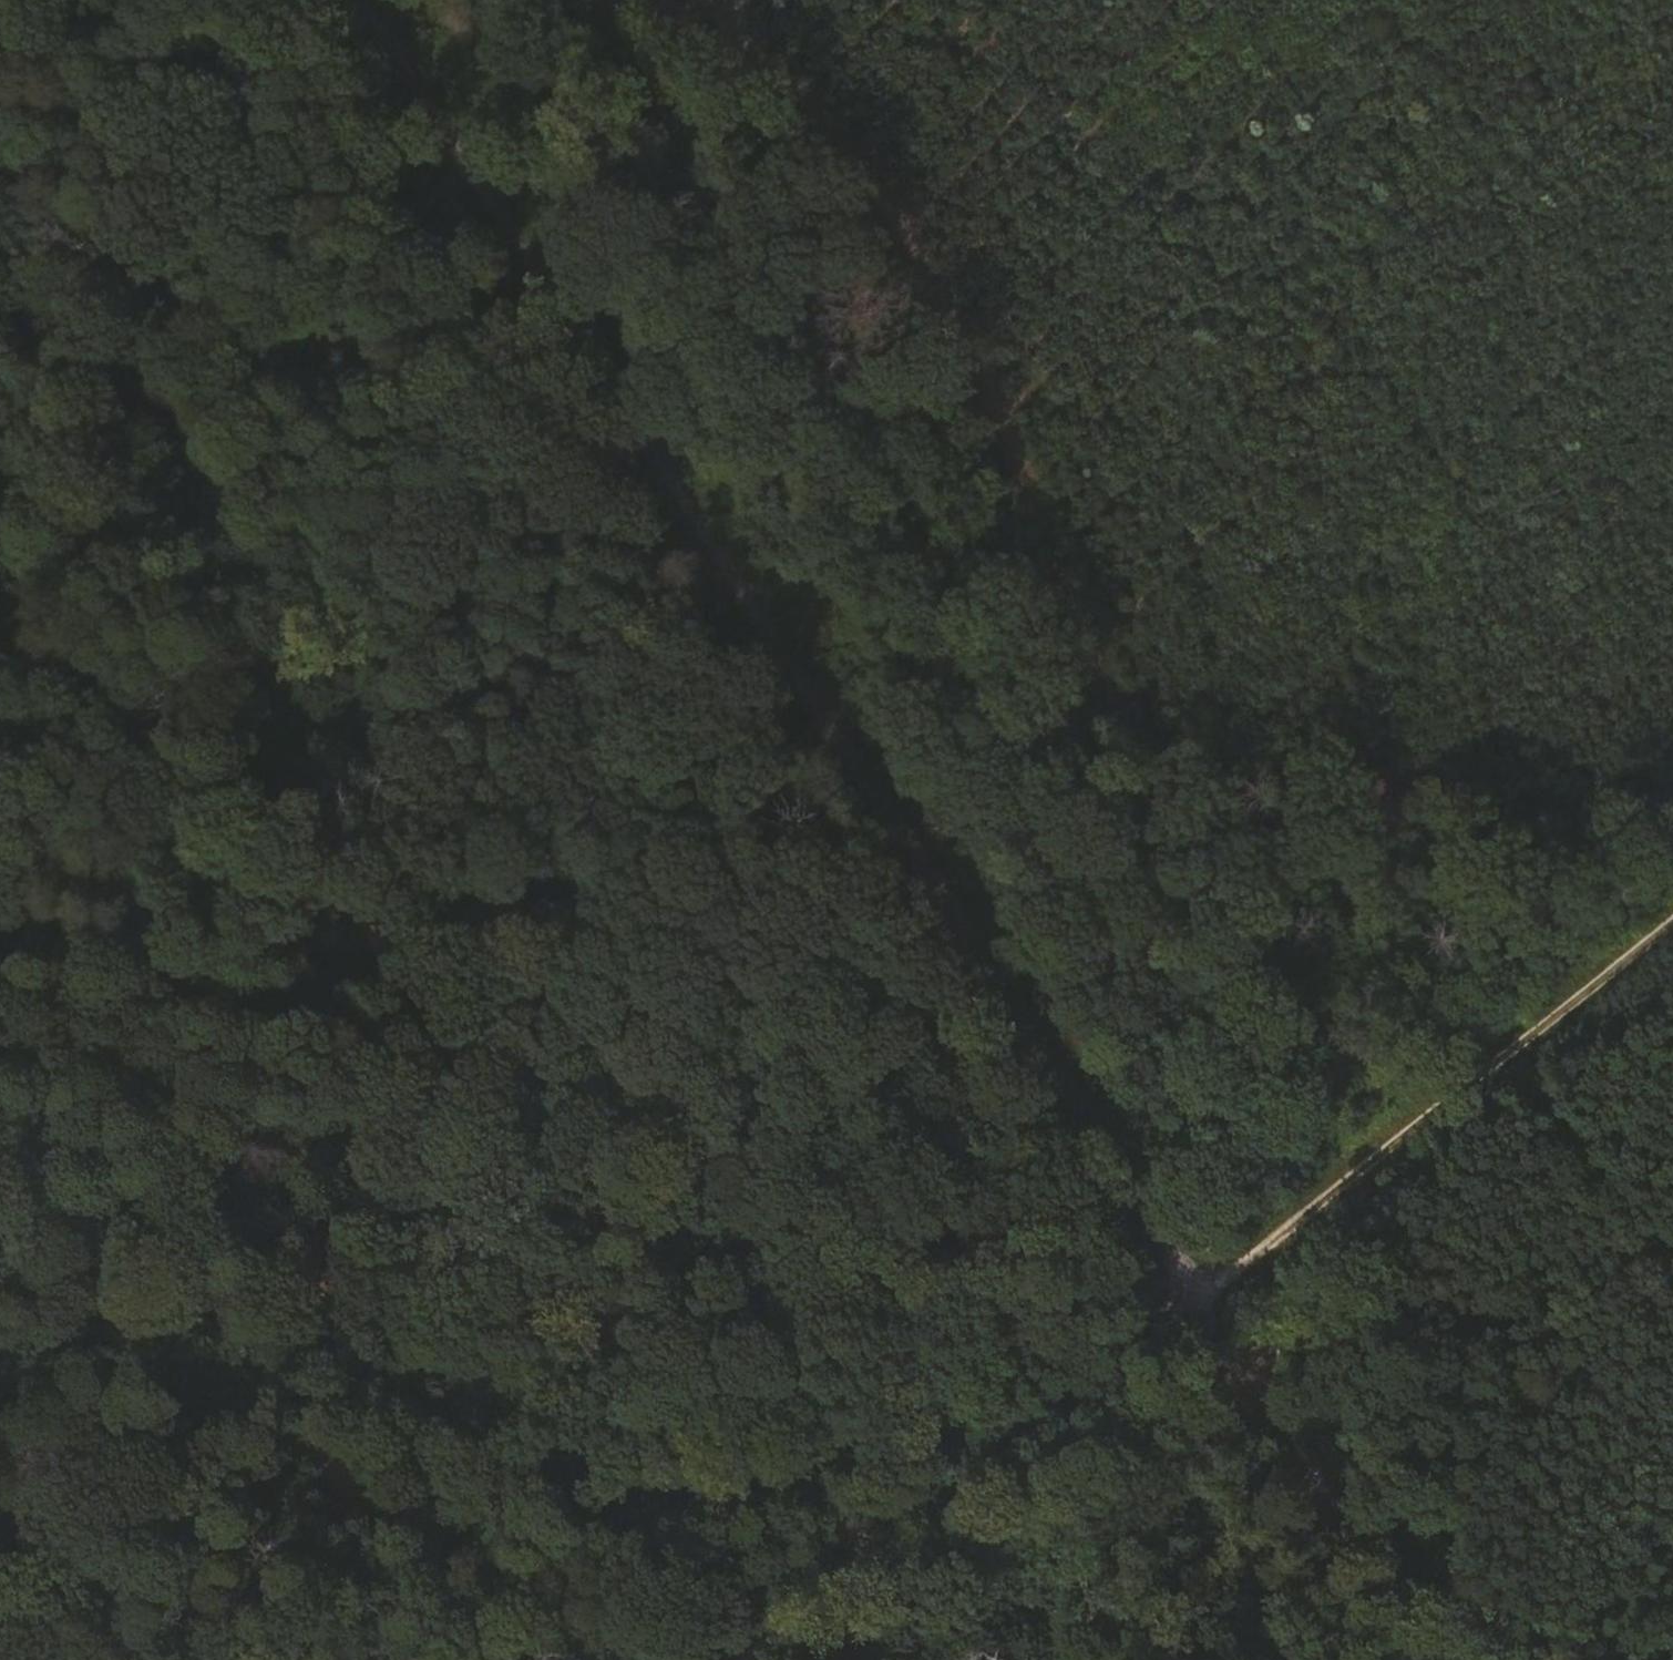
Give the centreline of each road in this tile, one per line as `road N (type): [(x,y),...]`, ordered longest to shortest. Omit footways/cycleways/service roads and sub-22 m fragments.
road 1 (track): [(1195,1302),(1444,1659)]

